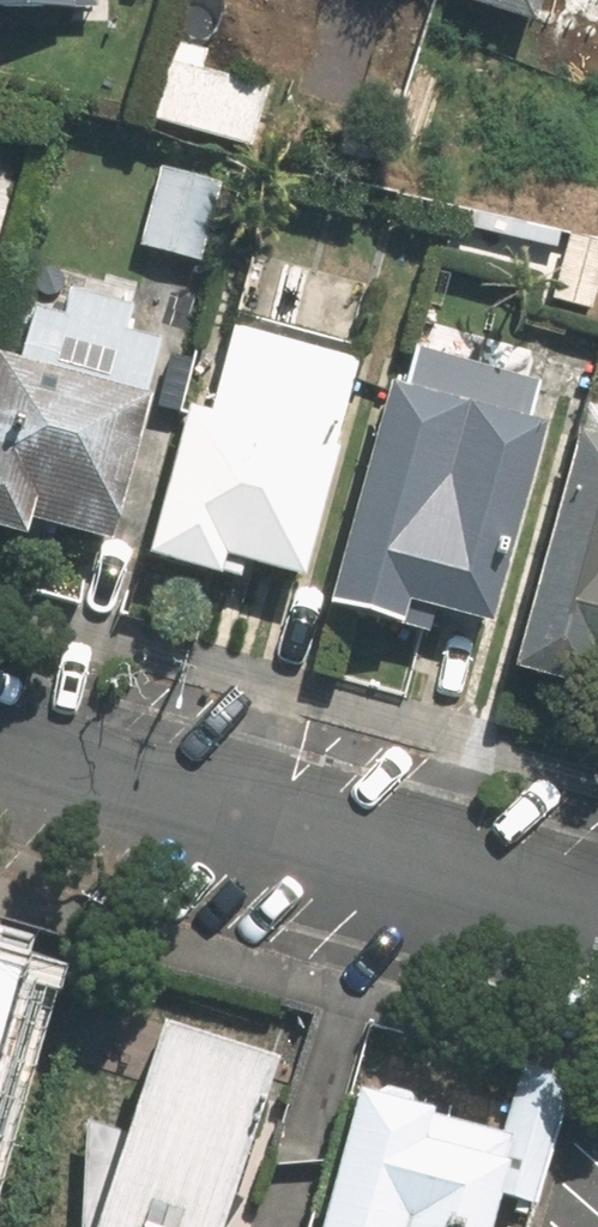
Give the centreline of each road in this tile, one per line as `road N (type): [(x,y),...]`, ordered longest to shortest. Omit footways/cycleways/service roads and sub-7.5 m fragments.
road 1 (residential): [(0,755),(597,925)]

